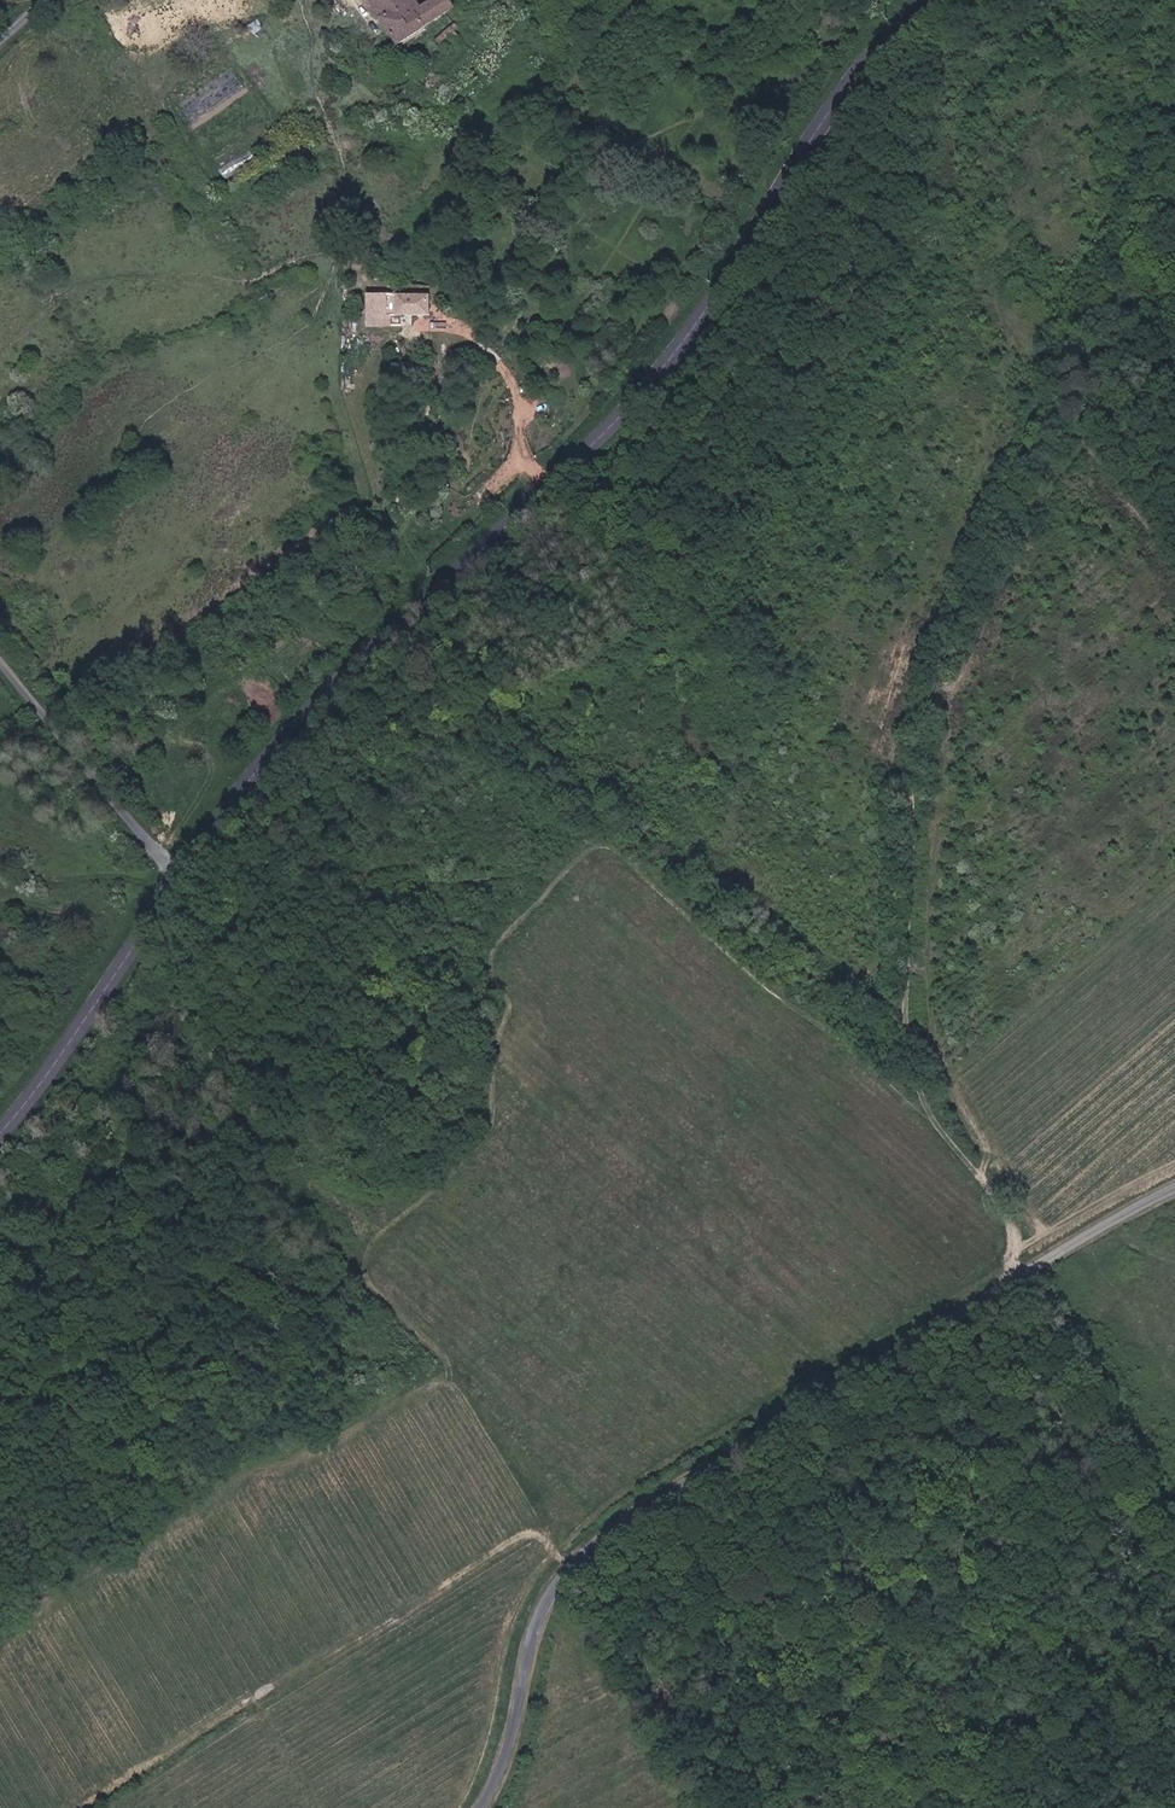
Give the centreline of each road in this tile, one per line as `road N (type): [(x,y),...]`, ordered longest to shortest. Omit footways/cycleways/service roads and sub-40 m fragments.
road 1 (secondary): [(181,879),(318,702),(635,405),(730,282),(856,73),(934,0)]
road 2 (residential): [(1174,1190),(603,1535),(558,1588),(532,1646),(522,1710),(482,1807)]
road 3 (secondary): [(0,1133),(181,879)]
road 4 (unclassified): [(0,656),(181,879)]

